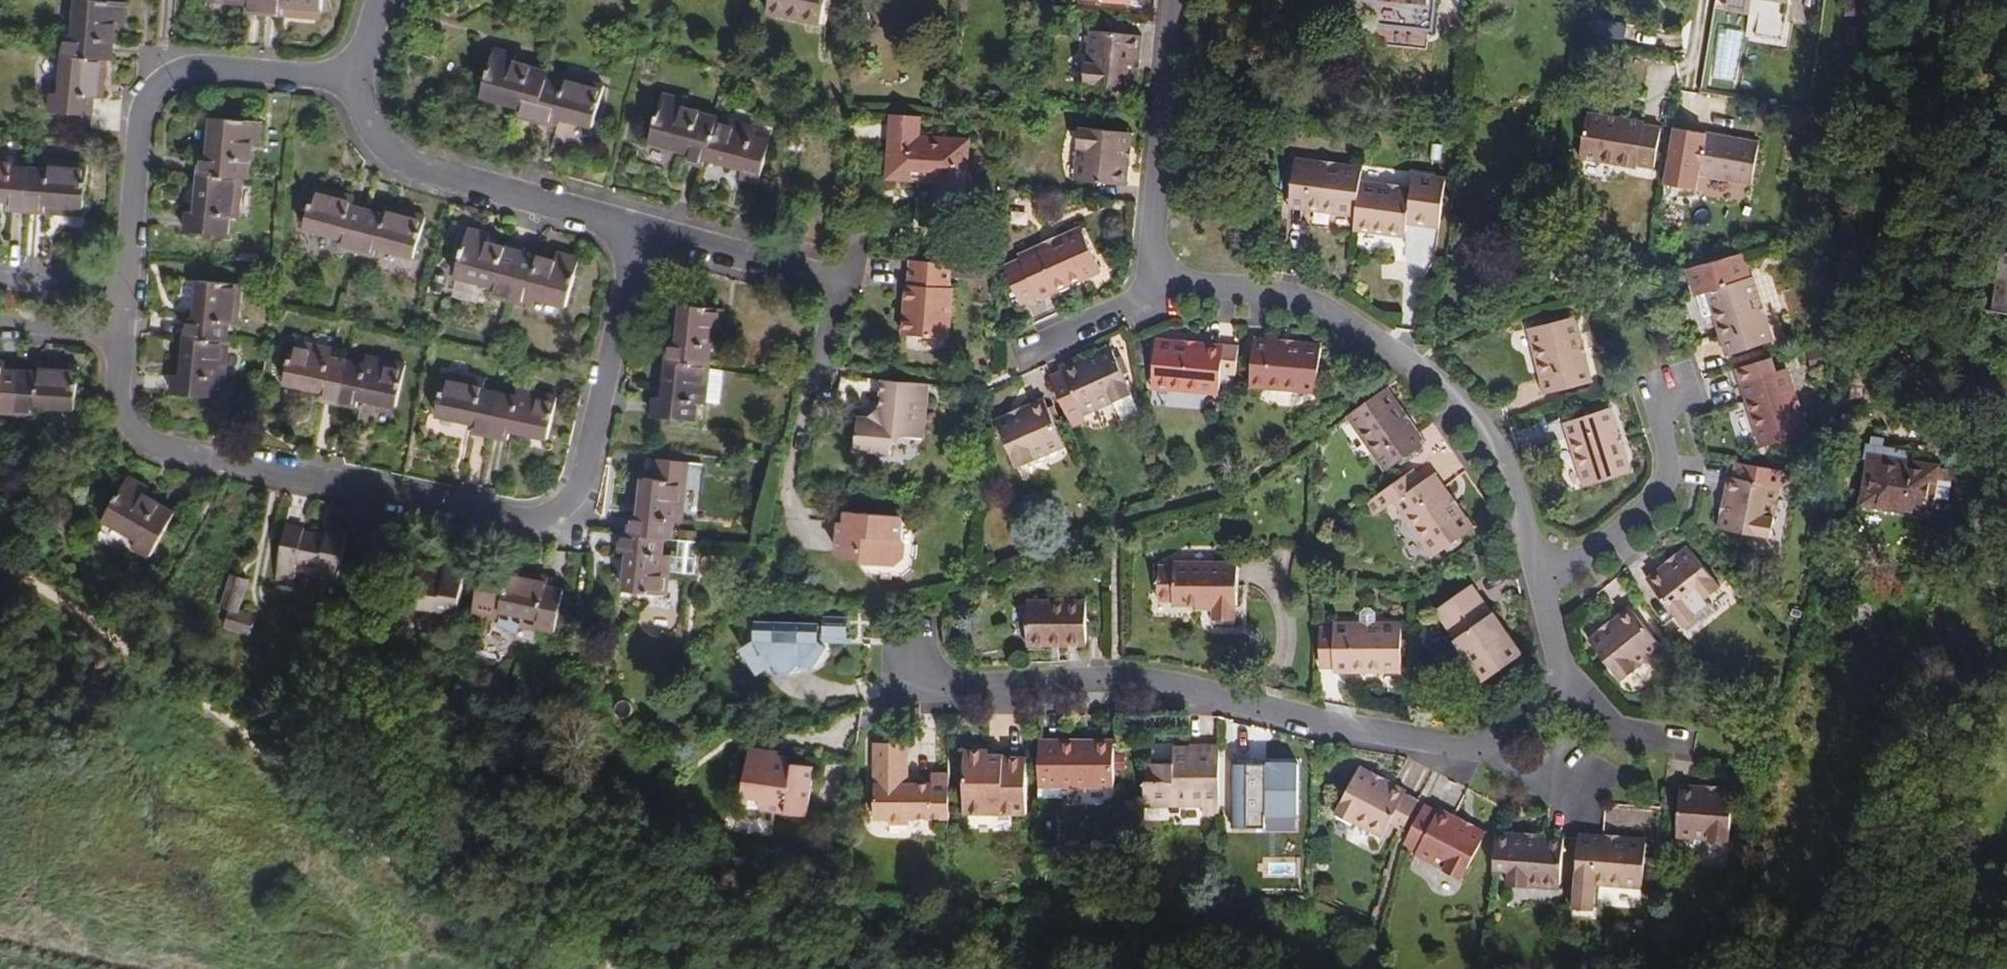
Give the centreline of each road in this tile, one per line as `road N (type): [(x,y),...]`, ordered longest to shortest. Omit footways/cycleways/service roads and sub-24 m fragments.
road 1 (residential): [(128,341),(123,402),(138,430),(163,446),(522,523),(554,518),(578,493),(641,232)]
road 2 (residential): [(1481,748),(1129,680),(894,693)]
road 3 (residential): [(1151,286),(1292,296),(1411,360),(1499,452),(1543,590)]
road 4 (residential): [(361,80),(188,67),(162,78),(140,114),(128,341)]
road 5 (residential): [(361,80),(368,135),(398,165),(641,232)]
road 6 (residential): [(641,232),(838,286),(815,395)]
road 7 (residential): [(1177,0),(1151,286)]
road 8 (residential): [(1543,590),(1662,498),(1672,481),(1648,374)]
road 9 (residential): [(995,362),(1151,286)]
road 10 (residential): [(1565,680),(1606,720),(1685,740)]
road 11 (residential): [(128,341),(0,324)]

